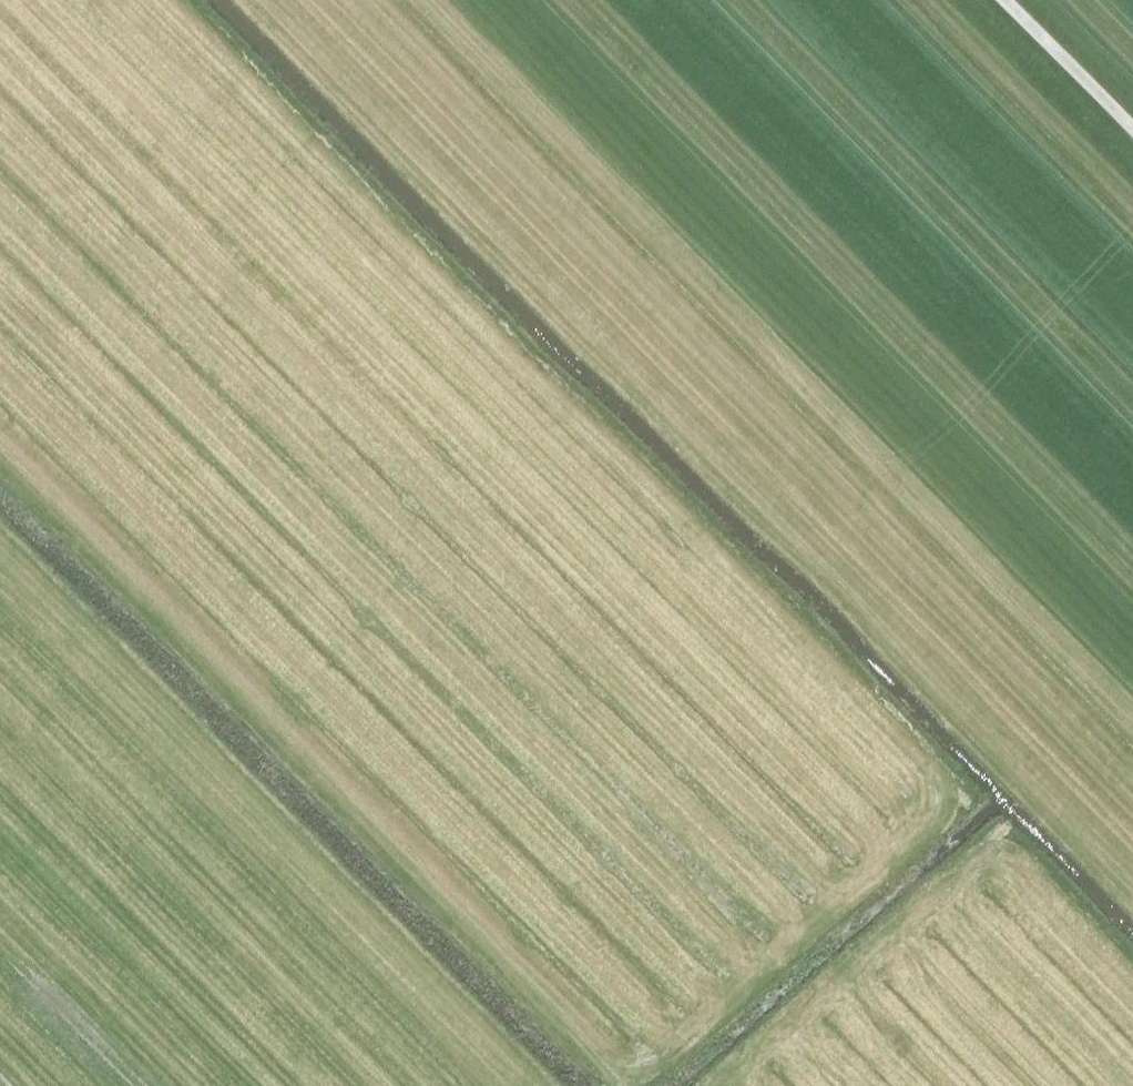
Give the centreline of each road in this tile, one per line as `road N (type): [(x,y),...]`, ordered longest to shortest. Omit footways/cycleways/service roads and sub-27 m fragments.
road 1 (track): [(1132,132),(1002,0)]

